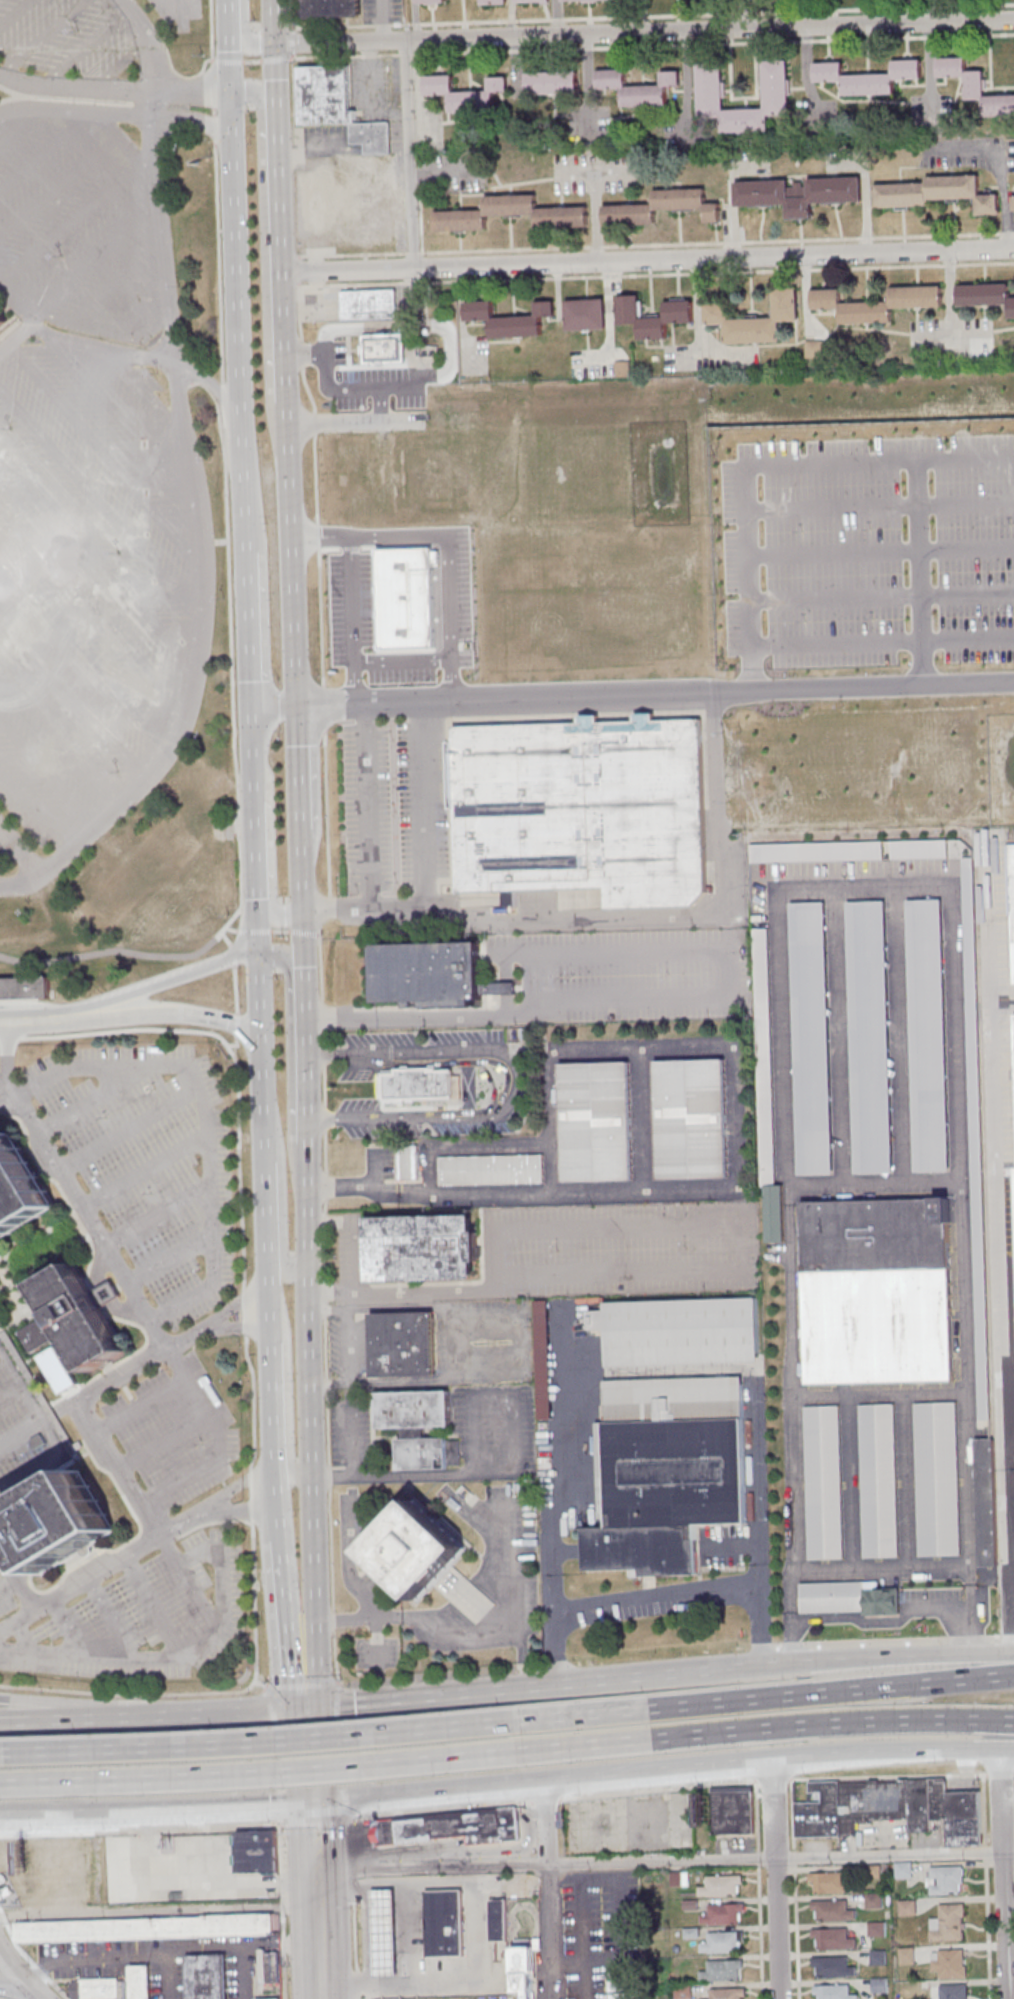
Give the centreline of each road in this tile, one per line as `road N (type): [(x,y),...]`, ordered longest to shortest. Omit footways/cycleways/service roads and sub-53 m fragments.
road 1 (residential): [(1013,19),(276,44)]
road 2 (residential): [(1013,248),(283,271)]
road 3 (trunk): [(0,1785),(515,1752)]
road 4 (trunk): [(512,1721),(0,1753)]
road 5 (trunk): [(1013,1675),(512,1721)]
road 6 (trunk): [(515,1752),(860,1722),(1013,1721)]
road 7 (secondary): [(232,0),(246,474)]
road 8 (secondary): [(259,1095),(274,1538)]
road 9 (trunk): [(377,1797),(770,1761)]
road 10 (secondary): [(298,1649),(312,1609),(304,1262)]
road 11 (secondary): [(287,355),(275,0)]
road 12 (secondary): [(290,419),(270,371),(261,106),(250,94),(235,94)]
road 13 (secondary): [(304,1195),(301,849)]
road 14 (trunk): [(705,1669),(381,1699)]
road 15 (trunk): [(1013,1652),(705,1669)]
road 16 (secondary): [(296,648),(287,355)]
road 17 (trunk): [(38,1815),(313,1802)]
road 18 (secondary): [(304,1195),(288,1143),(286,961),(280,952),(255,950)]
road 19 (secondary): [(0,1021),(214,1016),(258,1053)]
road 20 (secondary): [(255,950),(0,961)]
road 21 (residential): [(1006,1998),(998,1748)]
road 22 (secondary): [(253,702),(255,950)]
road 23 (trunk): [(770,1761),(1013,1748)]
road 24 (residential): [(778,1998),(770,1761)]
road 25 (residential): [(551,1998),(543,1781)]
road 26 (secondary): [(265,1282),(282,1334),(287,1463),(310,1474)]
road 27 (secondary): [(254,742),(269,776),(272,913),(284,921),(302,914)]
road 28 (secondary): [(259,1095),(277,1162),(282,1265),(291,1271),(304,1262)]
road 29 (trunk): [(304,1706),(120,1718)]
road 30 (secondary): [(249,552),(253,702)]
road 31 (secondary): [(301,849),(297,700)]
road 32 (trunk): [(381,1699),(347,1736),(349,1765),(377,1797)]
road 33 (trunk): [(120,1718),(0,1698)]

